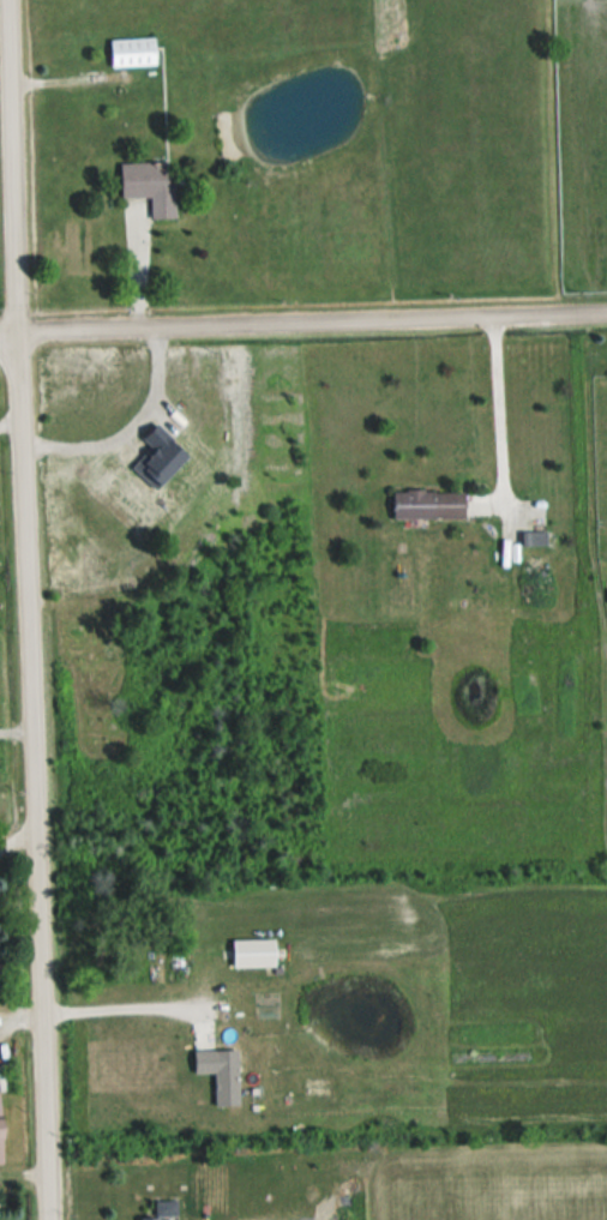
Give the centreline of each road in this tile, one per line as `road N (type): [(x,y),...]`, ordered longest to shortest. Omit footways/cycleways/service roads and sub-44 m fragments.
road 1 (residential): [(3,0),(43,1219)]
road 2 (residential): [(0,335),(606,316)]

